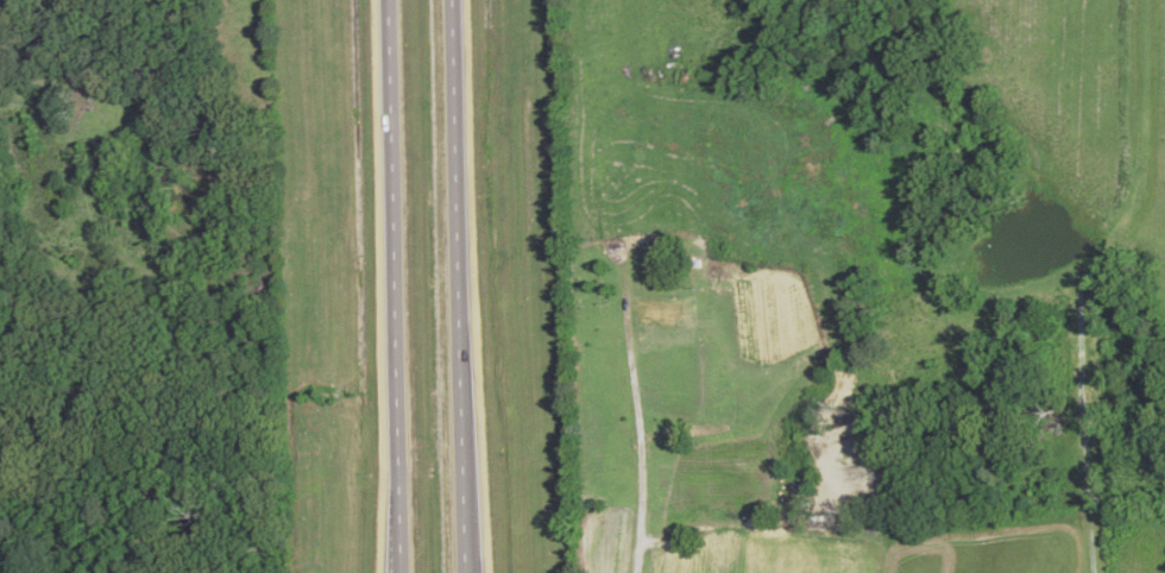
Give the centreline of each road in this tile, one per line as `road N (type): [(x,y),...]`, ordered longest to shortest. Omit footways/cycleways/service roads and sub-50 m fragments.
road 1 (motorway): [(461,549),(447,0)]
road 2 (motorway): [(381,0),(395,515)]

